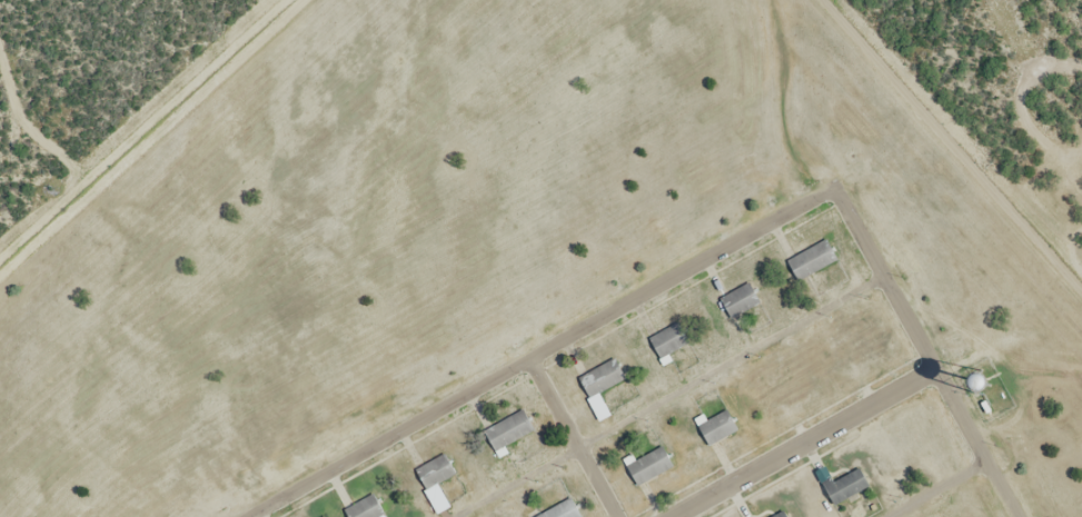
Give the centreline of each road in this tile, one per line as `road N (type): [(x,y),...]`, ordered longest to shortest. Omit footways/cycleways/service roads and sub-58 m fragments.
road 1 (residential): [(832,189),(246,516)]
road 2 (residential): [(670,516),(933,371)]
road 3 (residential): [(933,371),(832,189)]
road 4 (residential): [(527,359),(615,516)]
road 5 (residential): [(87,189),(71,162),(23,122),(0,54)]

